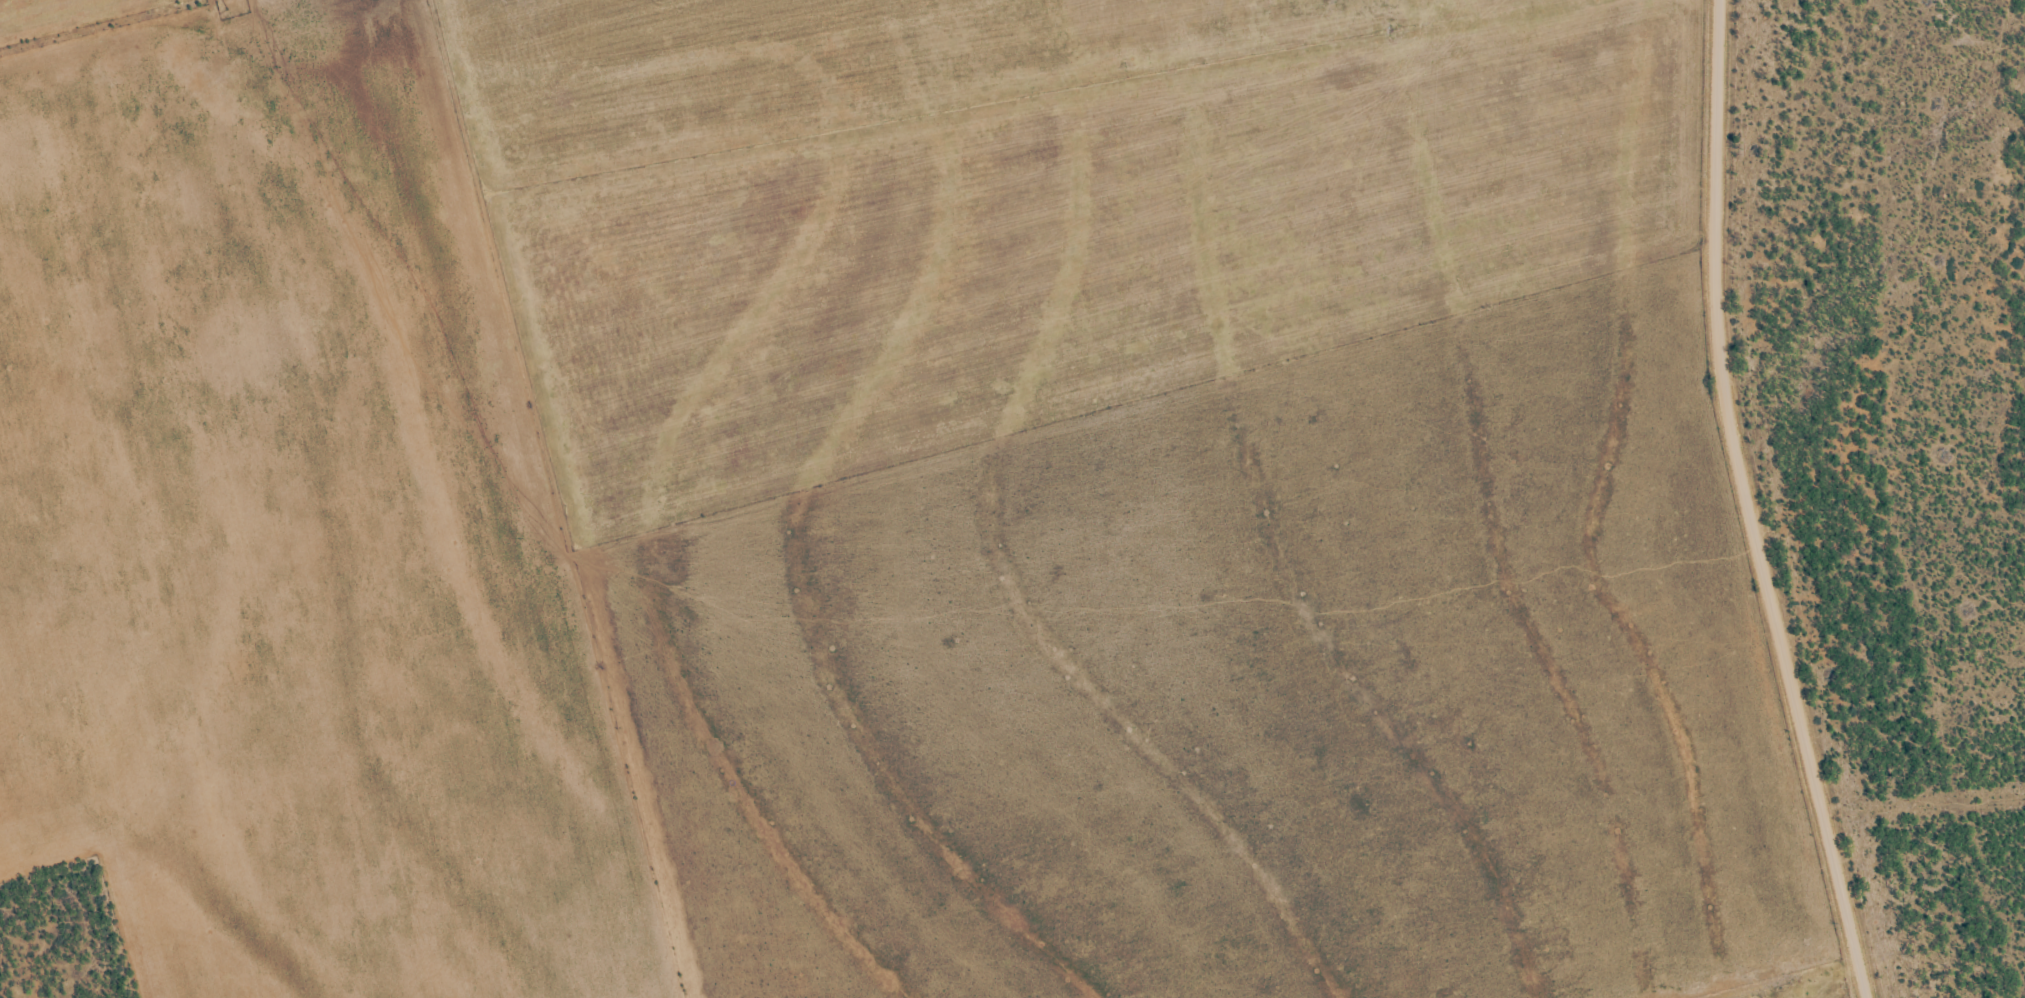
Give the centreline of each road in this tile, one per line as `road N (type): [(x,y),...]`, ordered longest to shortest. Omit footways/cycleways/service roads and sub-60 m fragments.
road 1 (residential): [(1872,997),(1708,306),(1717,0)]

